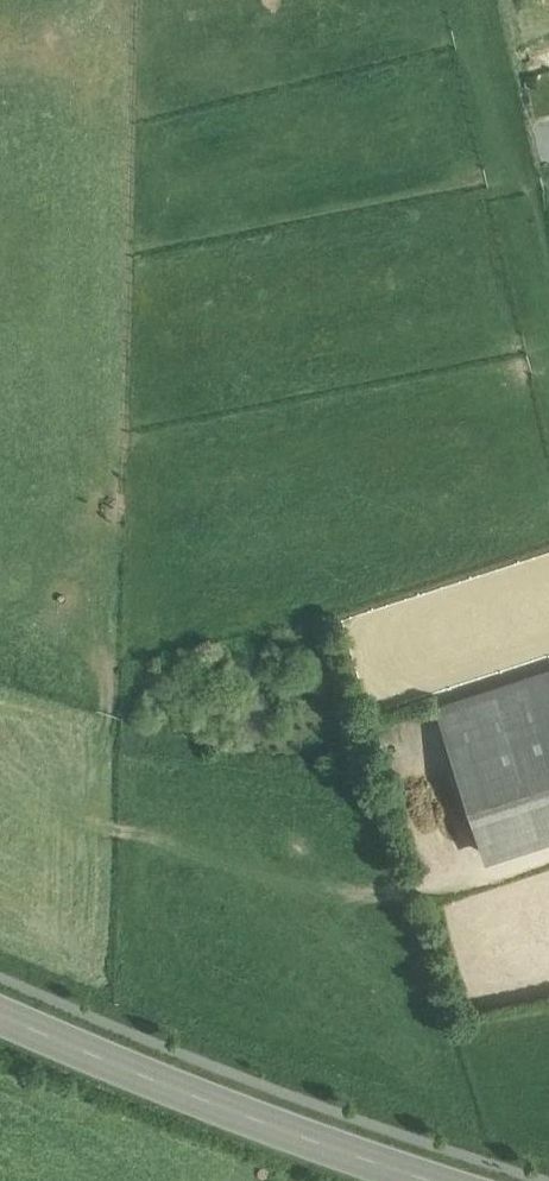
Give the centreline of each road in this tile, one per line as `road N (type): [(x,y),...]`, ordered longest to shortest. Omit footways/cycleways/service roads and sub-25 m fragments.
road 1 (primary): [(435,1180),(175,1088),(0,1012)]

